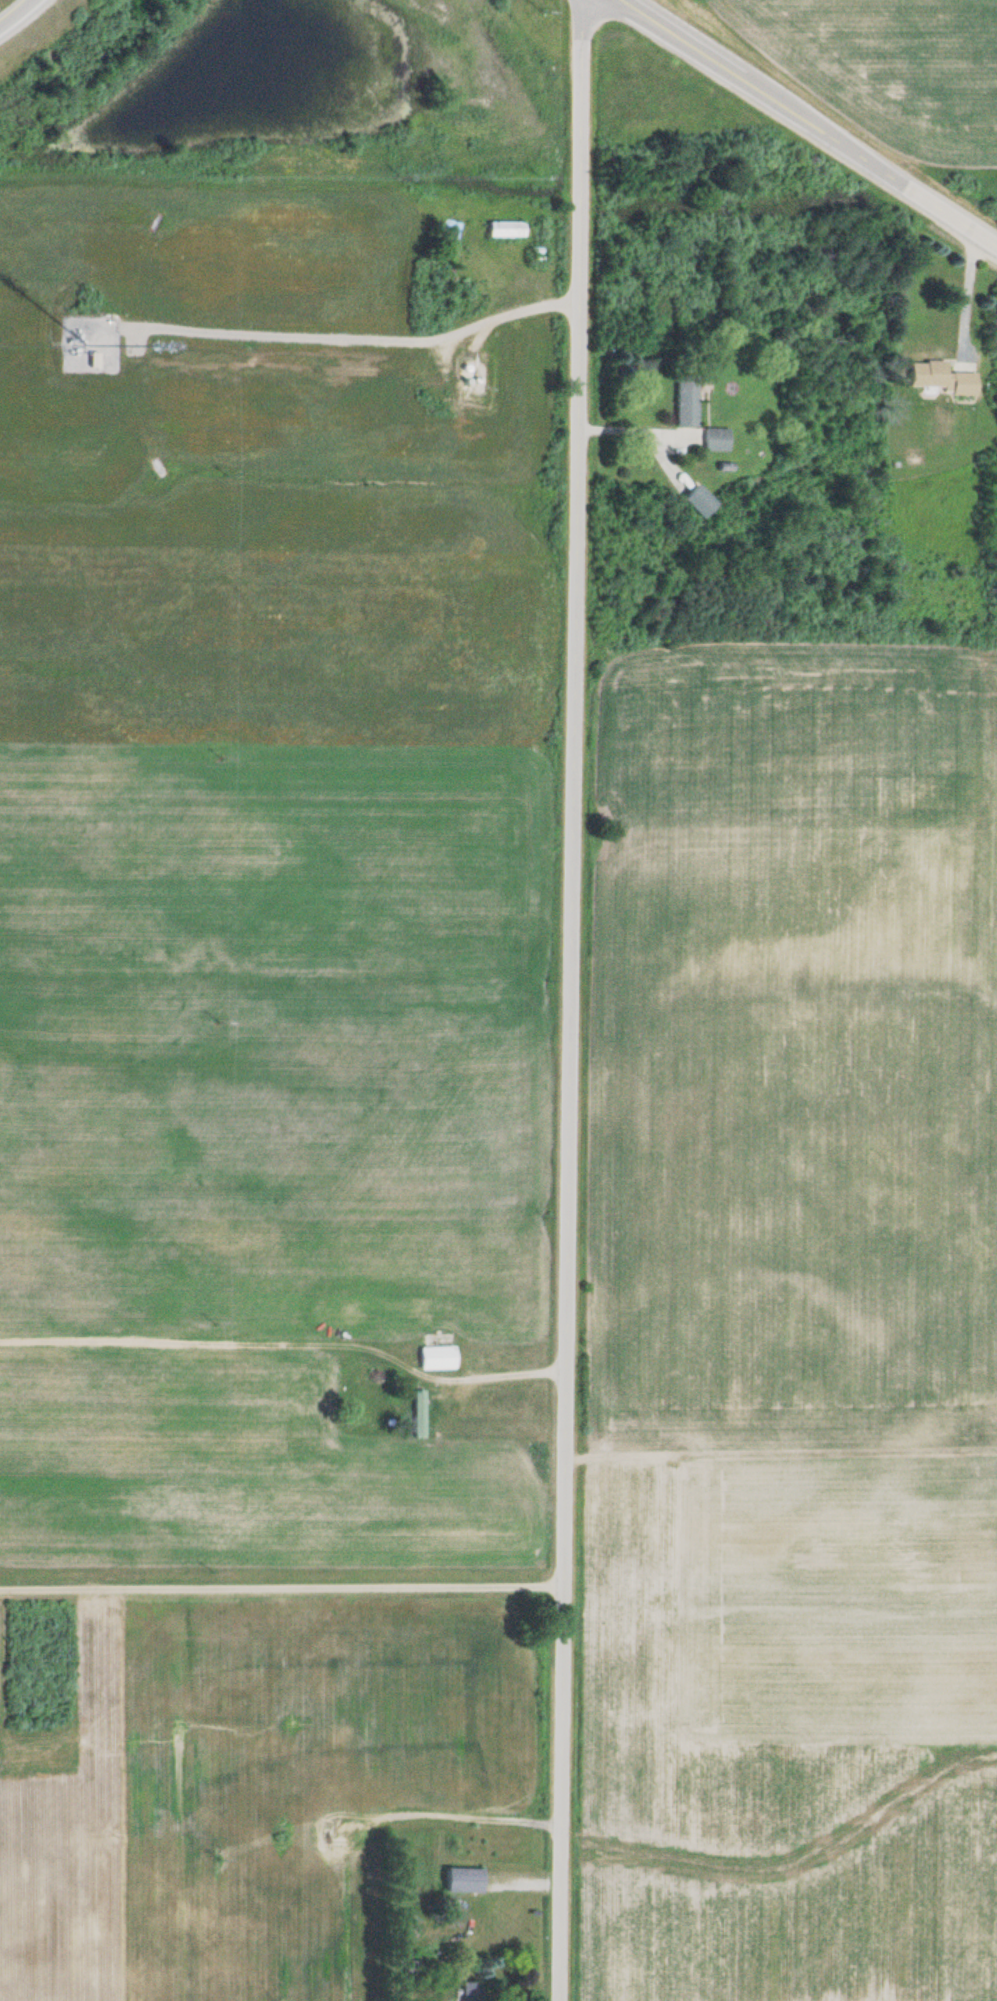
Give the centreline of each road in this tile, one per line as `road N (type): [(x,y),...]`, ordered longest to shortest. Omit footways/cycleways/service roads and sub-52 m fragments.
road 1 (tertiary): [(538,2000),(559,534),(582,0)]
road 2 (residential): [(542,1567),(0,1572)]
road 3 (residential): [(546,1439),(996,1437)]
road 4 (tertiary): [(996,242),(619,0)]

